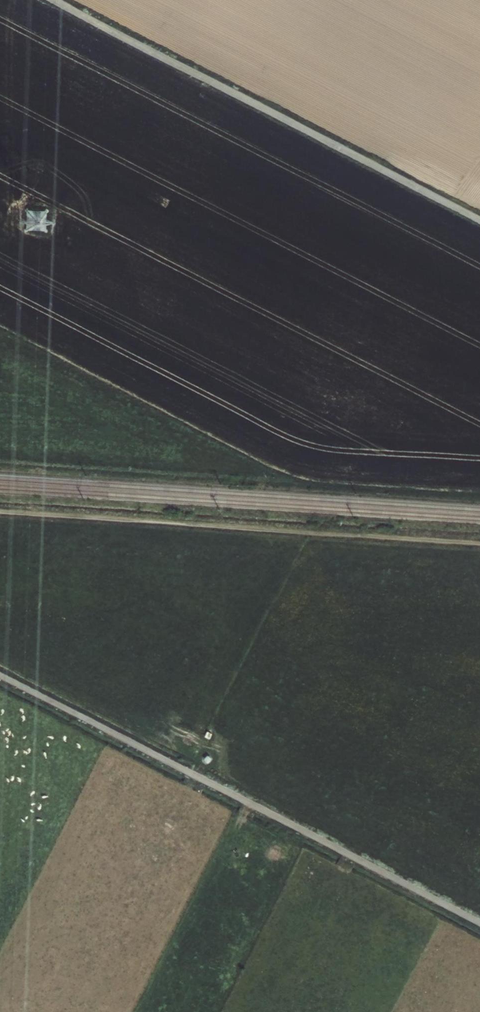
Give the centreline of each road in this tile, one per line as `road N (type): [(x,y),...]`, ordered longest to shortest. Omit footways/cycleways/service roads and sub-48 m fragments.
road 1 (track): [(479,924),(0,676)]
road 2 (track): [(51,0),(479,220)]

